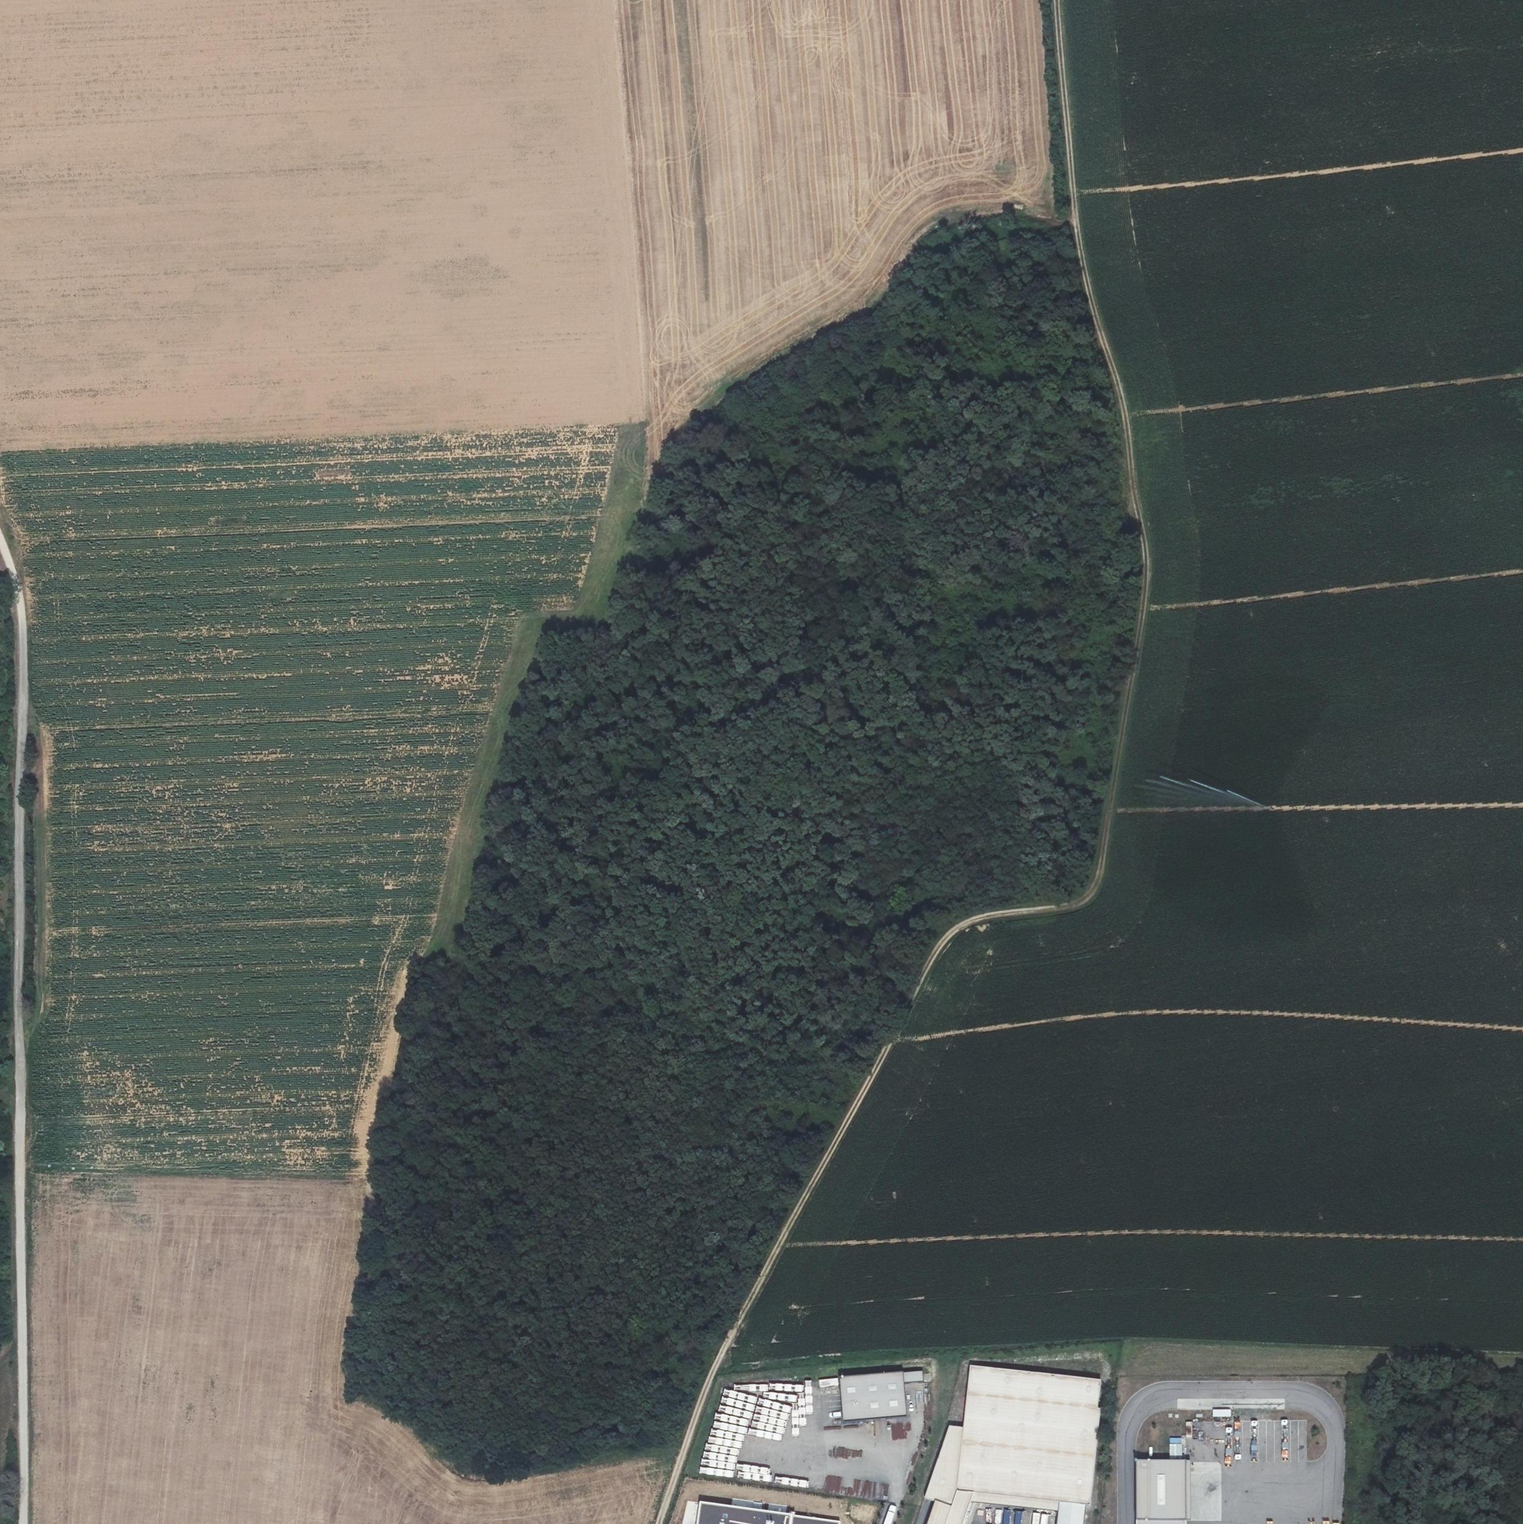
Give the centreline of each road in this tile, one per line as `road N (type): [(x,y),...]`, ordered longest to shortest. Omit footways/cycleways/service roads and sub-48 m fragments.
road 1 (track): [(1049,0),(1068,224),(1114,383),(1120,508),(1148,553),(1084,890),(1055,914),(964,924),(920,970),(693,1409),(655,1523)]
road 2 (track): [(0,547),(21,593),(23,1523)]

